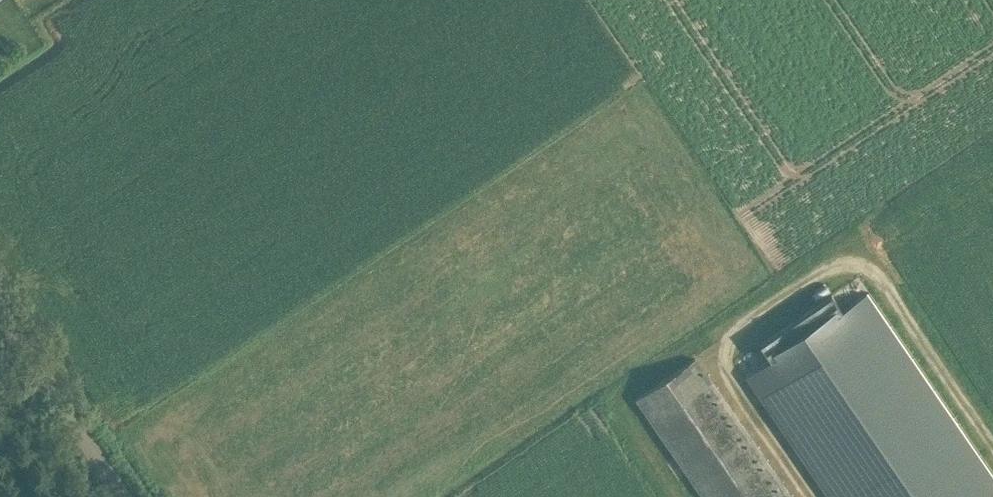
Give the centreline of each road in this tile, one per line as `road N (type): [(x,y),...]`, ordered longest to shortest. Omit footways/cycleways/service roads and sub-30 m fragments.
road 1 (unclassified): [(135,496),(0,287)]

